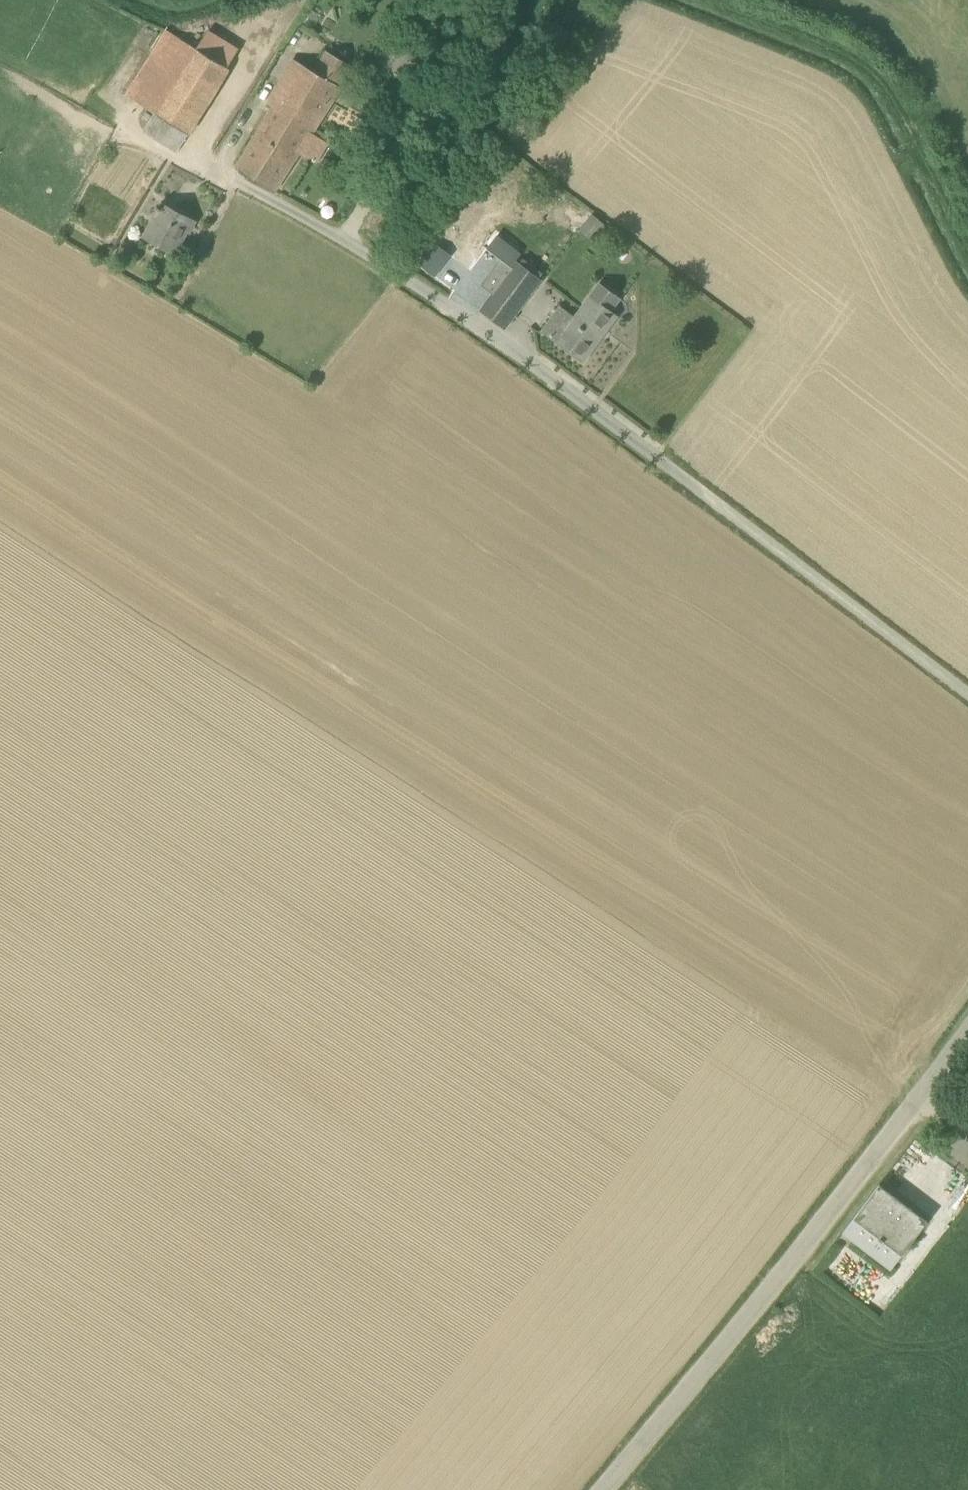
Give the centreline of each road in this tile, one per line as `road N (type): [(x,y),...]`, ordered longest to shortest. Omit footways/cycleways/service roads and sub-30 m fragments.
road 1 (unclassified): [(606,1489),(967,1030)]
road 2 (track): [(735,0),(864,57),(888,84),(967,250)]

